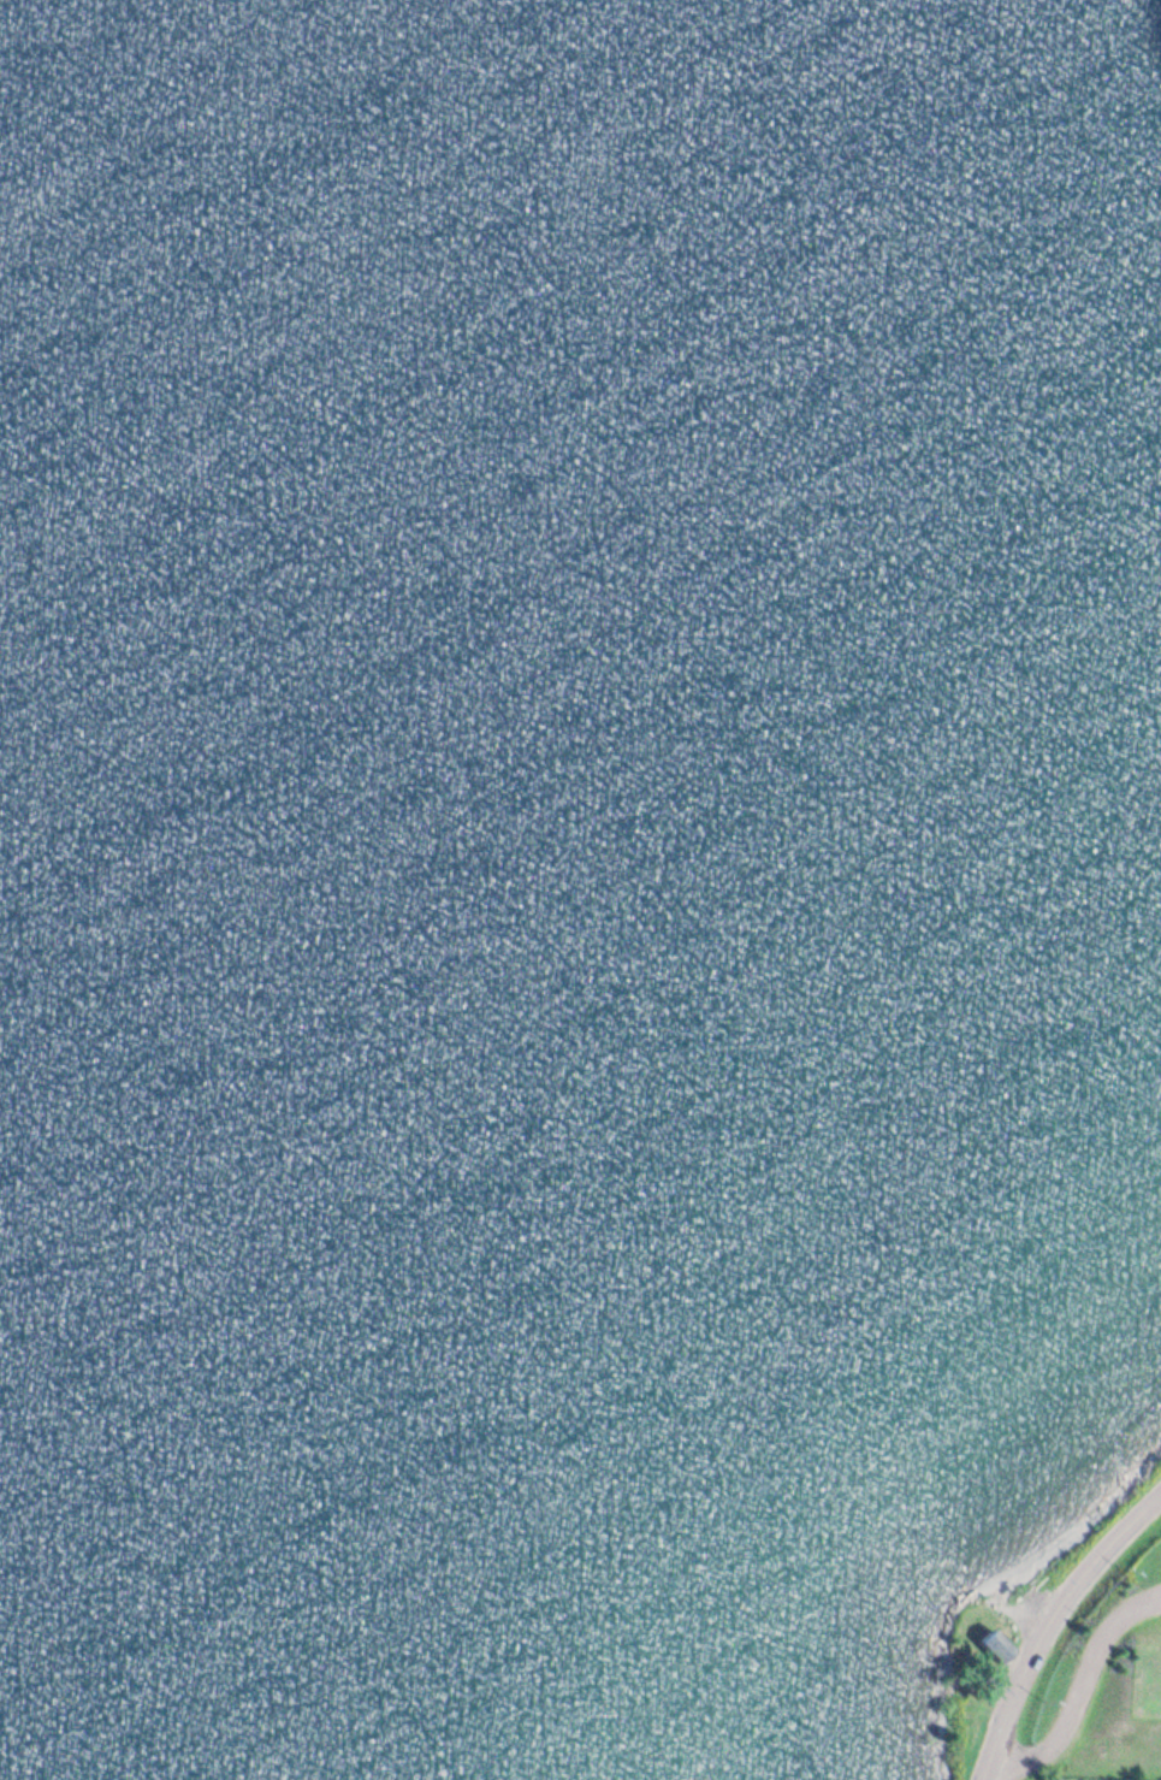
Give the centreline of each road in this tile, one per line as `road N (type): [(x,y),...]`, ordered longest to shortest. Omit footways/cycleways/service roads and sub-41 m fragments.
road 1 (residential): [(981,1779),(1060,1603),(1160,1491)]

